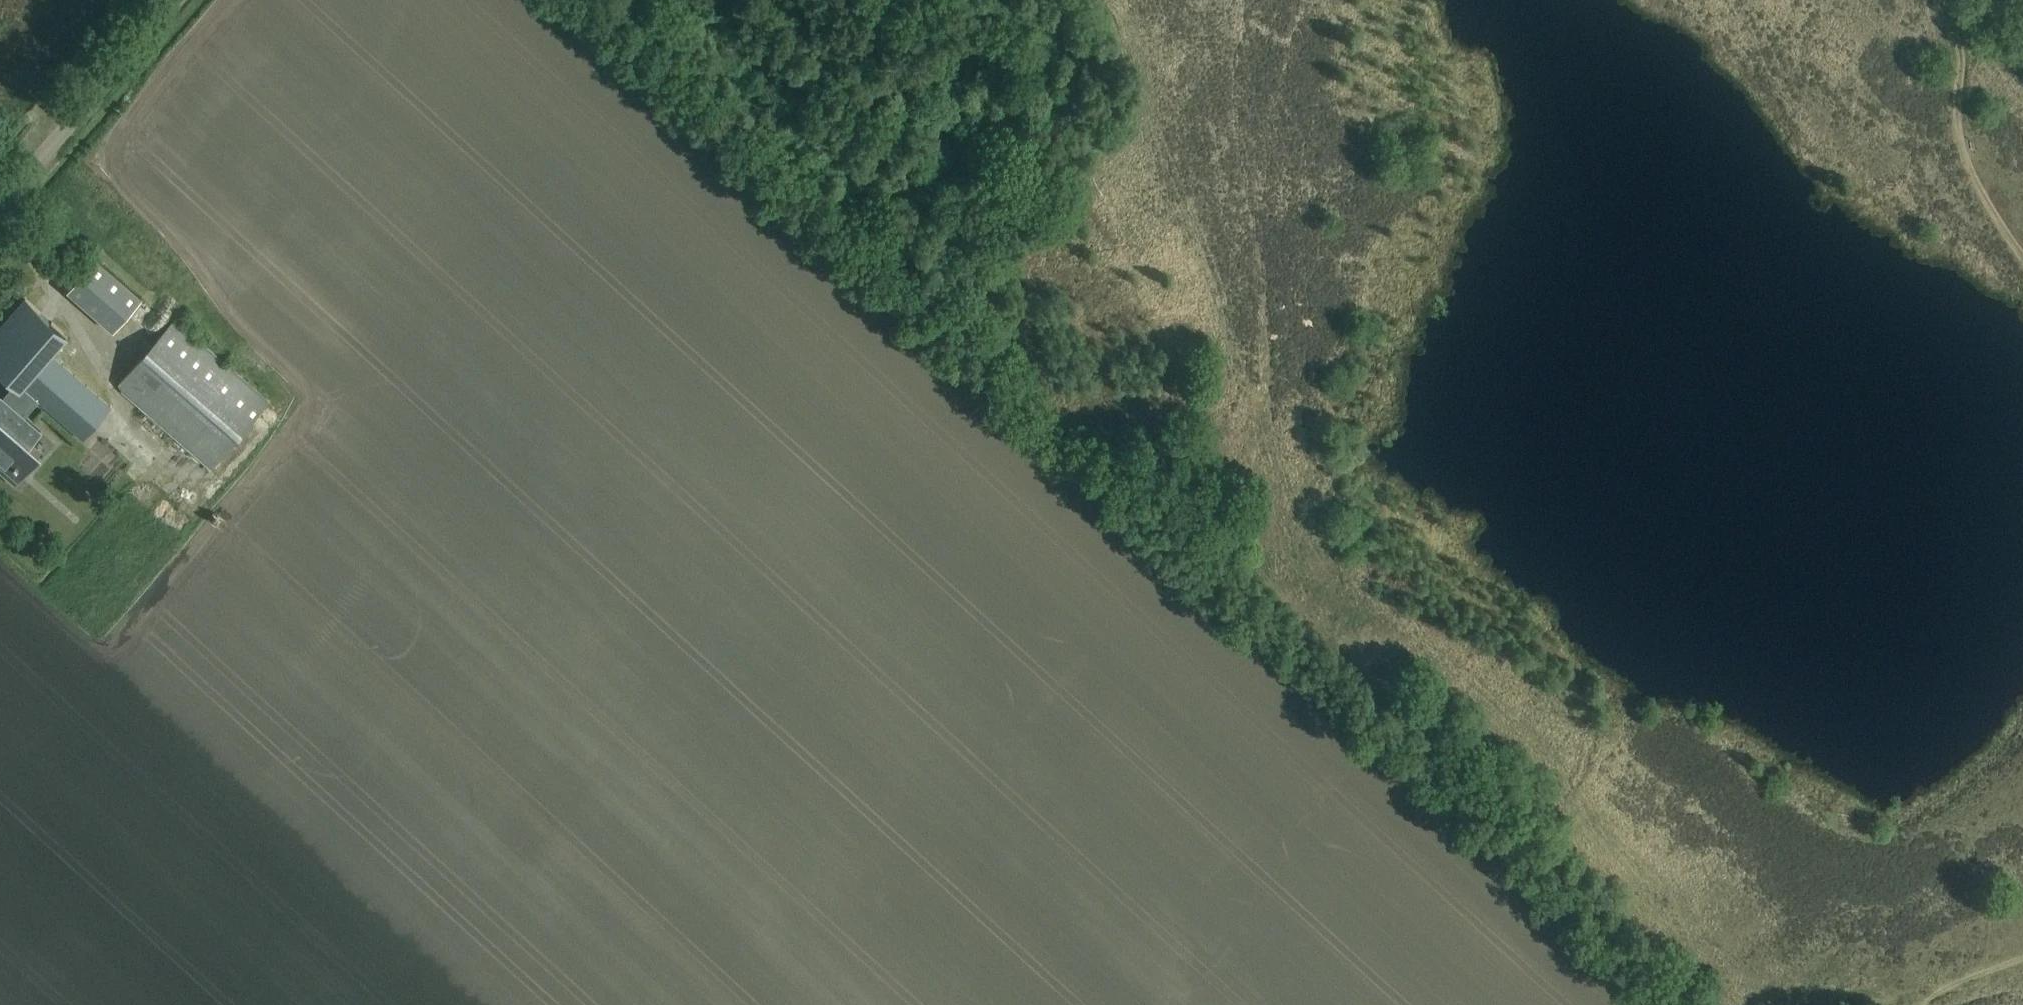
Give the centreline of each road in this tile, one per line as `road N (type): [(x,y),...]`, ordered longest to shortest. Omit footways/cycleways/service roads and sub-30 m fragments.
road 1 (track): [(1939,0),(1959,47),(1956,112),(1974,185),(2022,264)]
road 2 (unclassified): [(0,203),(178,0)]

